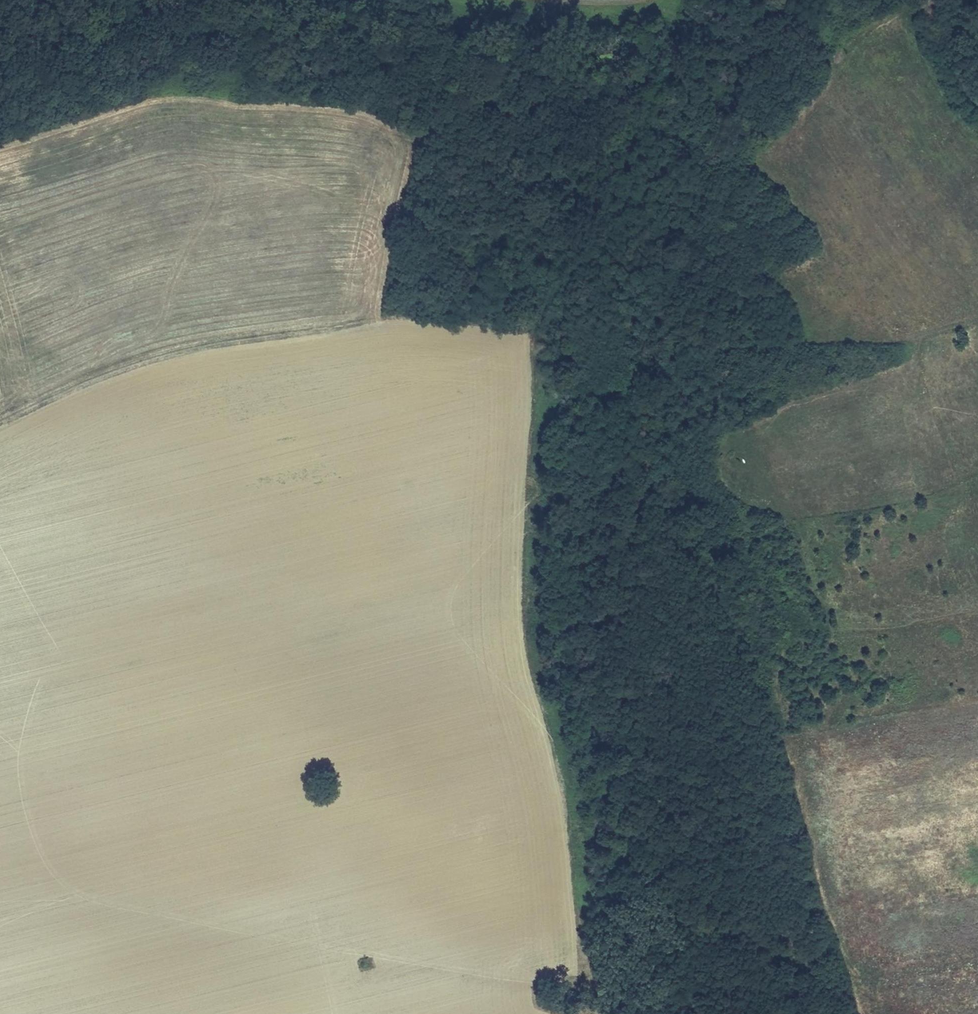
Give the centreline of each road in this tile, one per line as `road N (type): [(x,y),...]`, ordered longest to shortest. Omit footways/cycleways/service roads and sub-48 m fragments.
road 1 (track): [(822,344),(910,339),(977,321)]

